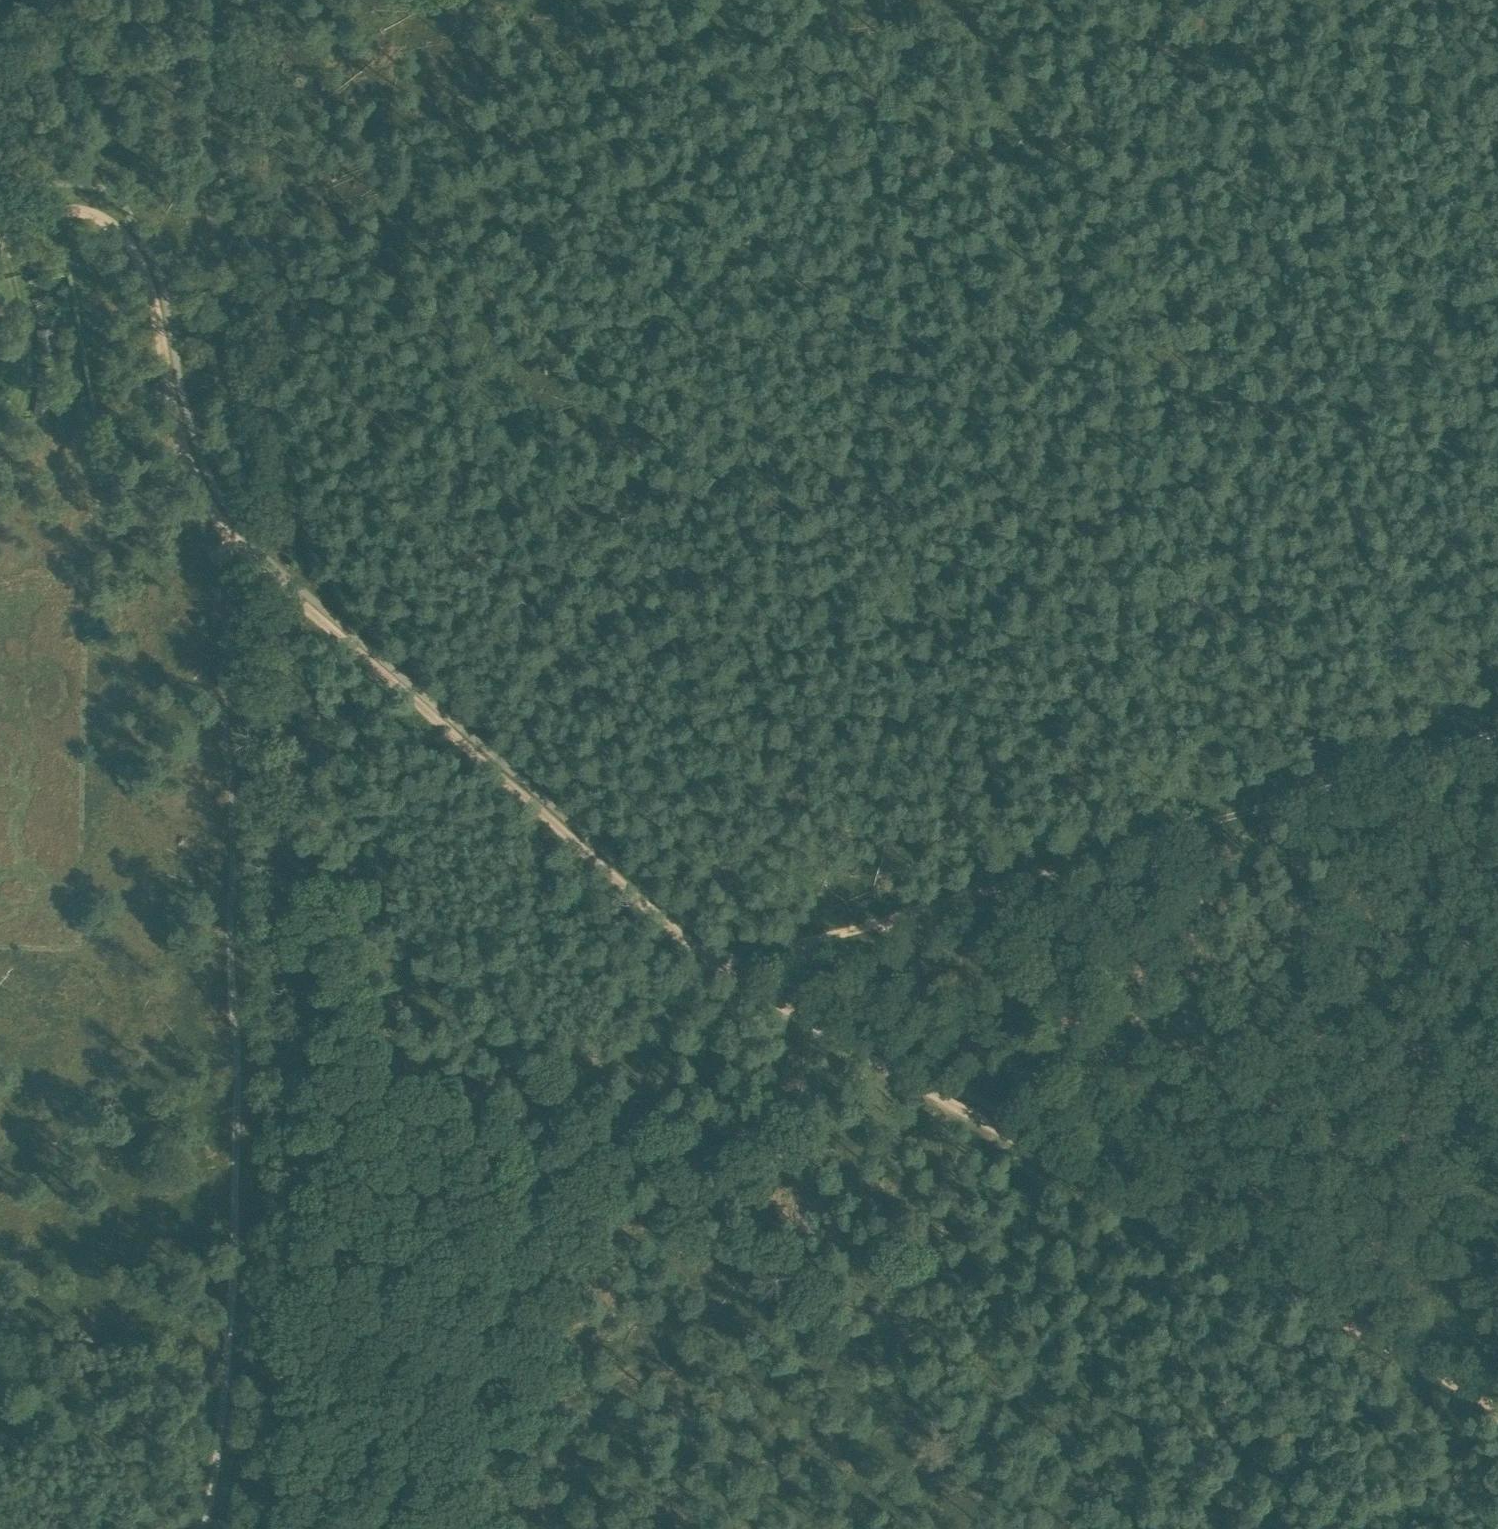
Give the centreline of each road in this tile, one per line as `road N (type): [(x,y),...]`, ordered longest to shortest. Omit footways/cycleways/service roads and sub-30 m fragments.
road 1 (track): [(248,551),(577,848),(733,971),(1497,1406)]
road 2 (track): [(206,1528),(242,1250),(221,587),(226,569),(248,551)]
road 3 (track): [(733,971),(1497,736)]
road 4 (track): [(204,493),(212,484),(217,381),(206,0)]
road 5 (track): [(248,551),(204,493),(176,425),(154,287),(125,232),(71,208),(0,227)]

